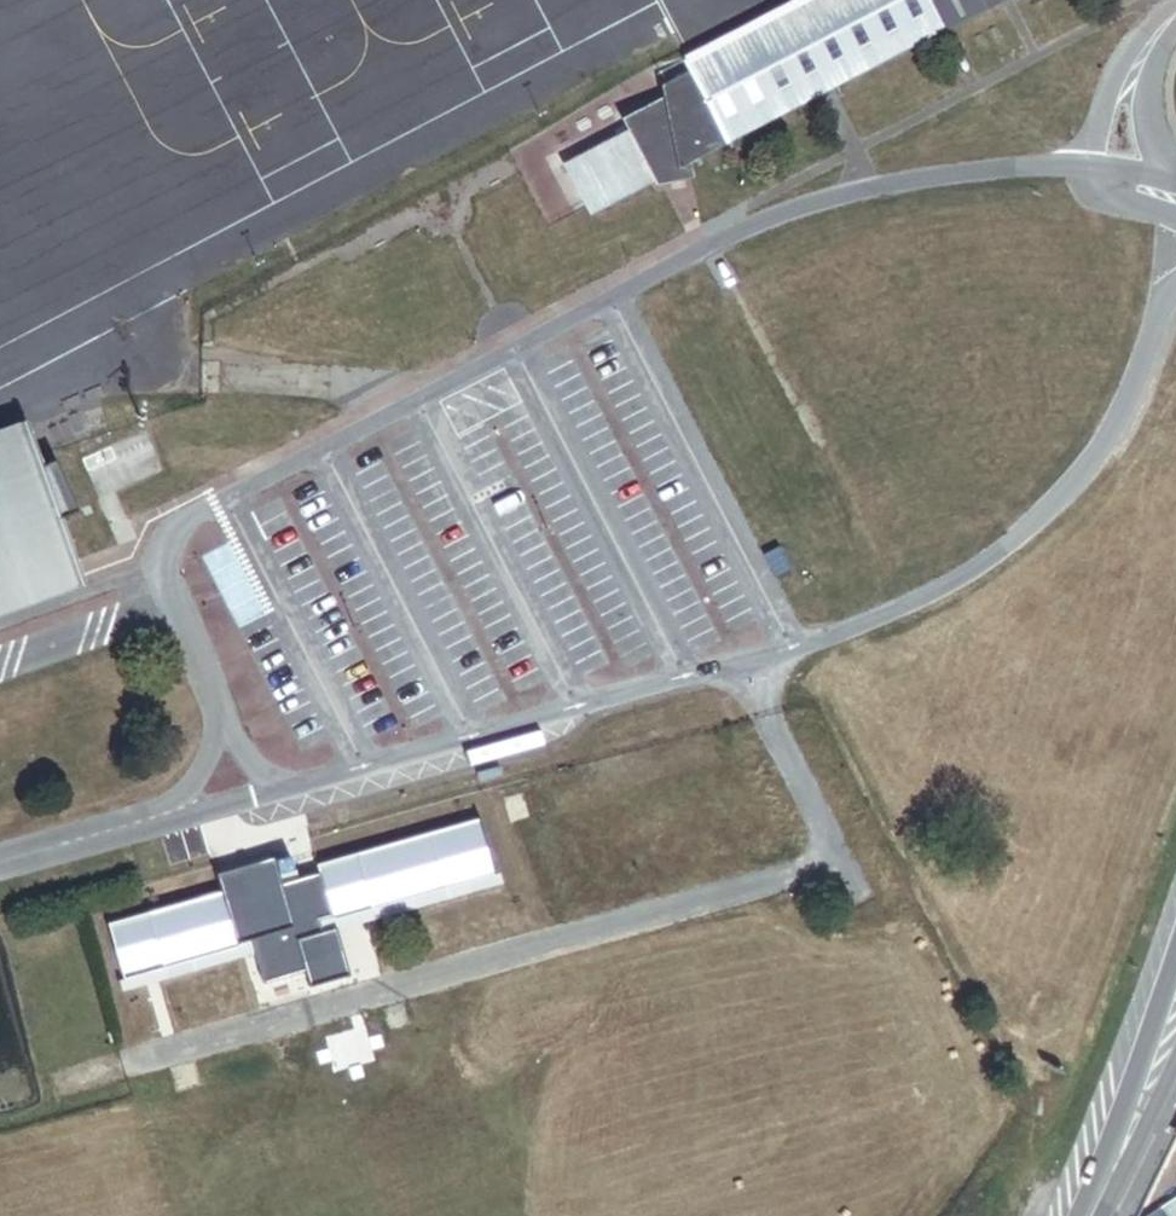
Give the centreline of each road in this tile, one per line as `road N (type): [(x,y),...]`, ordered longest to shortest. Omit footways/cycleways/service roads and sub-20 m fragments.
road 1 (primary): [(1090,1215),(1175,1033)]

